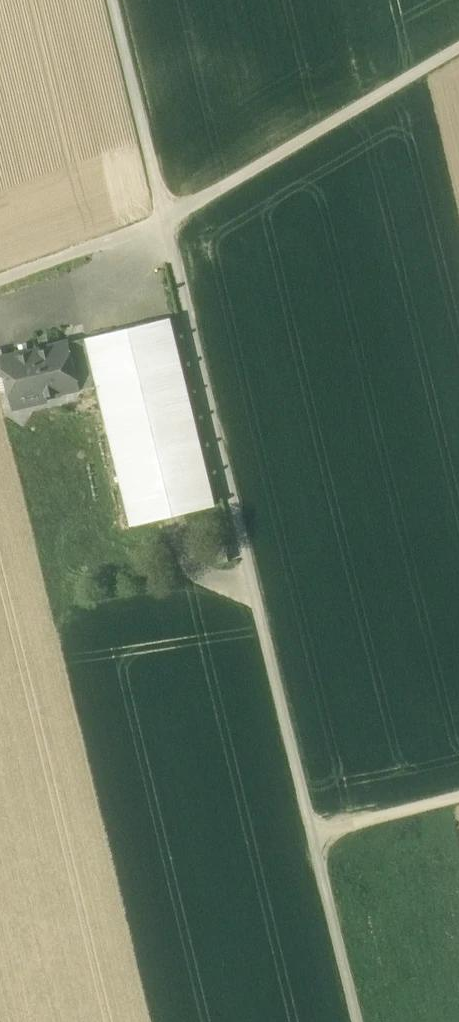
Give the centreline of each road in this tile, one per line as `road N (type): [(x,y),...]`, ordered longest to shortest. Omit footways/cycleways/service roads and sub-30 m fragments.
road 1 (track): [(113,0),(358,1021)]
road 2 (track): [(0,283),(165,222),(458,48)]
road 3 (track): [(458,797),(312,835)]

